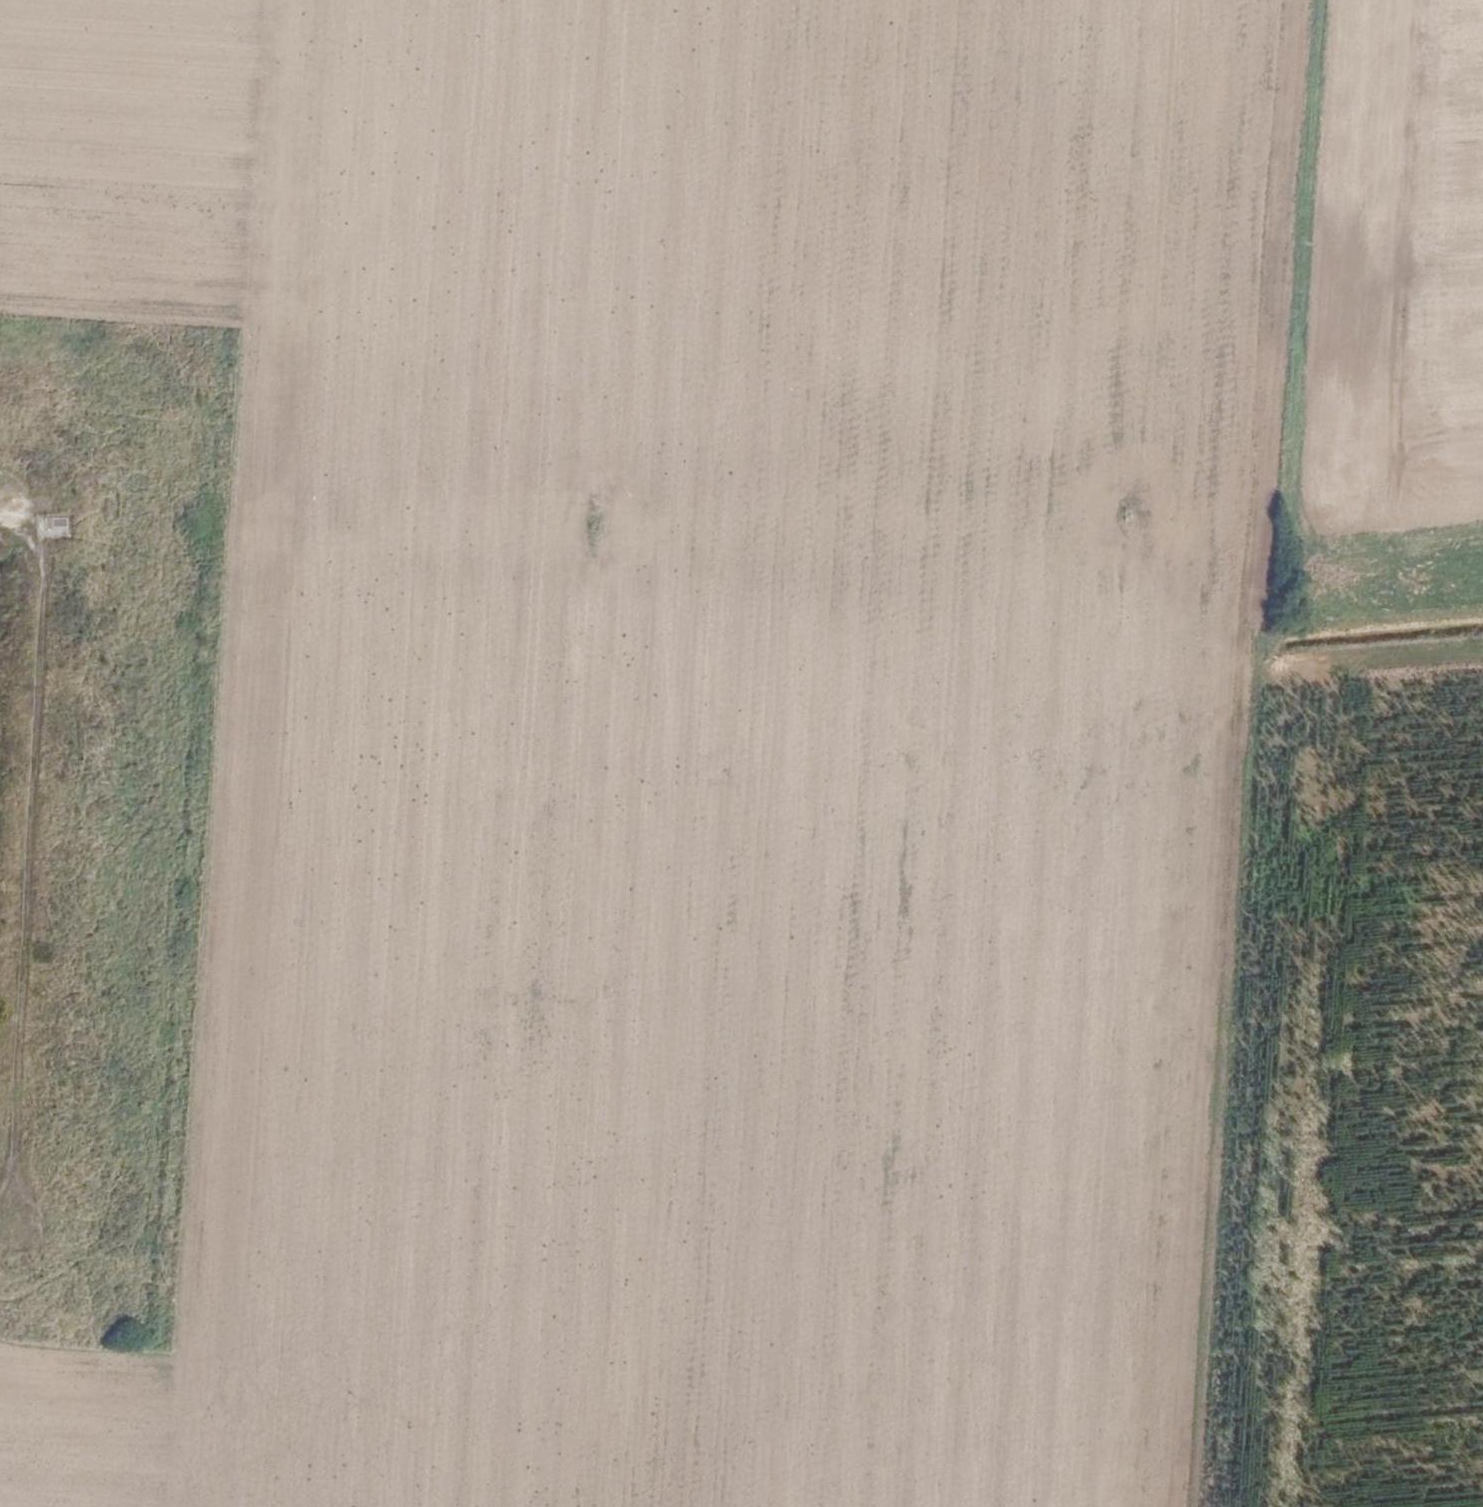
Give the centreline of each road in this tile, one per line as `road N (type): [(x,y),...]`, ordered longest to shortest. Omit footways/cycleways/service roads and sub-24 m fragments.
road 1 (track): [(1322,0),(1288,466)]

